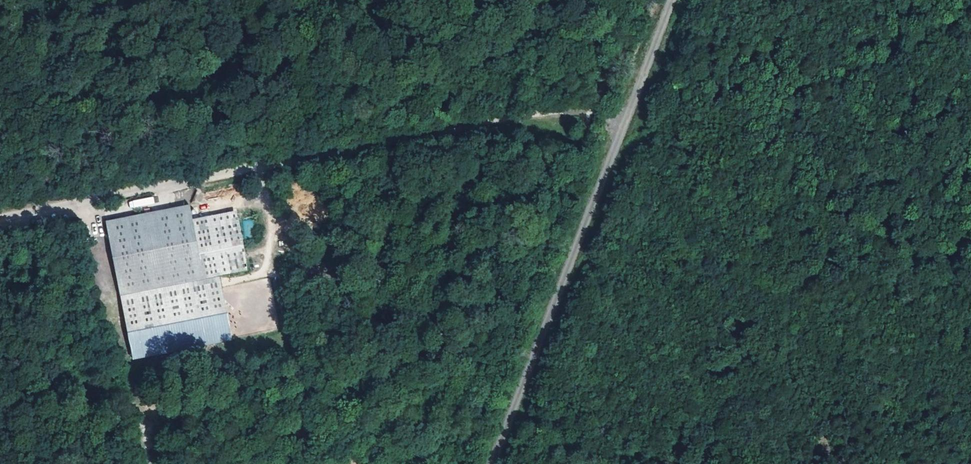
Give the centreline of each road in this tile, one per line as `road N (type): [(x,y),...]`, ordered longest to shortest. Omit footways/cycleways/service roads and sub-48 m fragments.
road 1 (unclassified): [(625,121),(572,112),(512,116),(0,219)]
road 2 (unclassified): [(625,121),(494,463)]
road 3 (unclassified): [(672,0),(625,121)]

